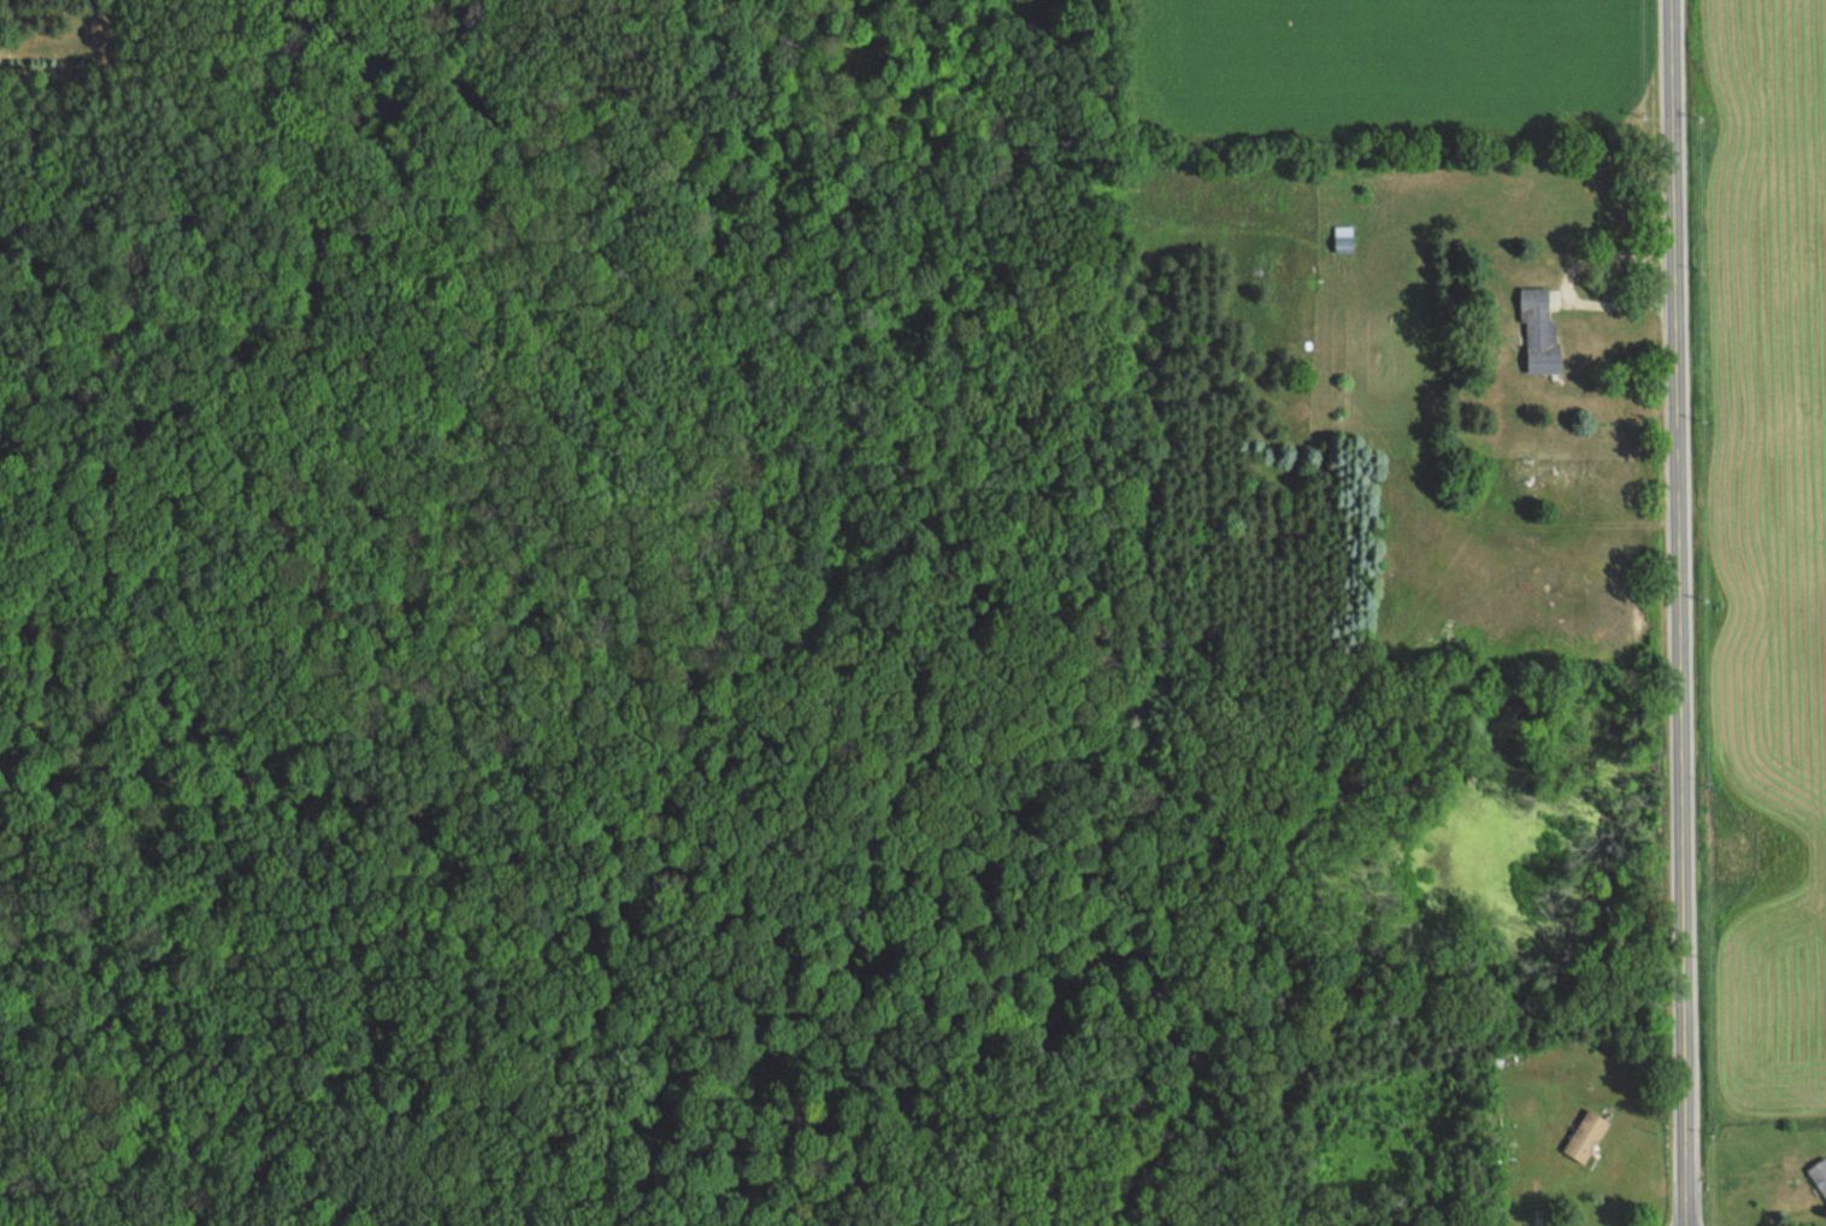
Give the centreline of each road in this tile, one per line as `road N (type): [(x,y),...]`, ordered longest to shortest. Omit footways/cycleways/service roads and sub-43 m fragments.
road 1 (tertiary): [(1685,1225),(1670,0)]

